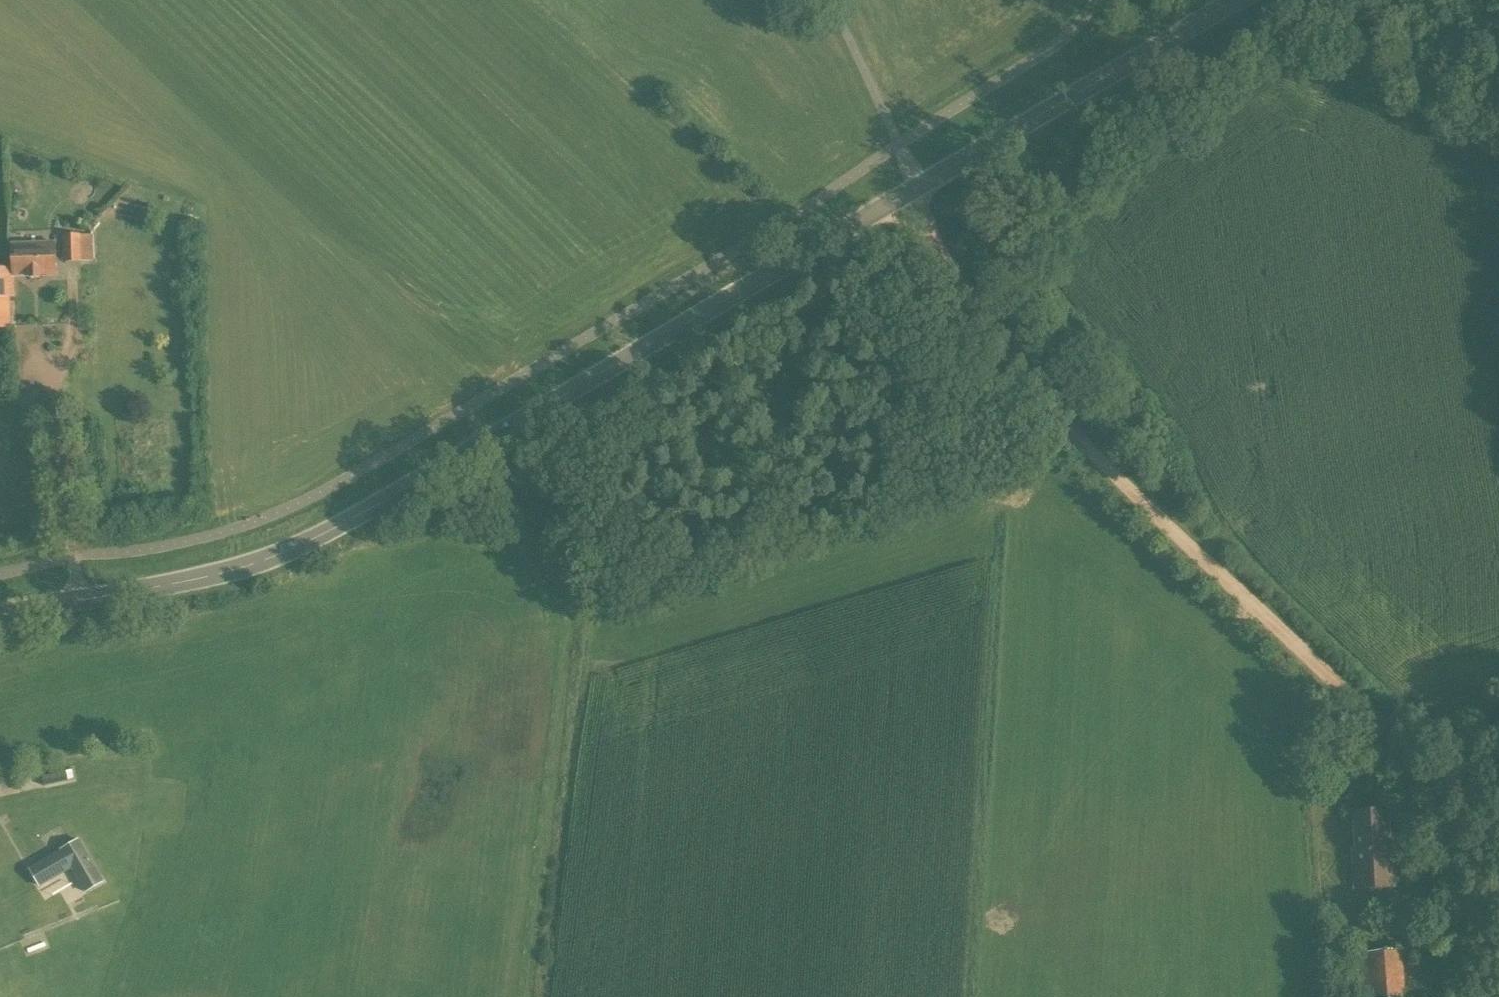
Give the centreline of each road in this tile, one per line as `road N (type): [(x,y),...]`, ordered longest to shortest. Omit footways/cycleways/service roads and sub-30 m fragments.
road 1 (secondary): [(0,615),(231,572),(299,546),(1234,0)]
road 2 (track): [(1498,834),(1212,573),(1016,364),(938,250)]
road 3 (track): [(575,613),(583,666),(542,996)]
road 4 (track): [(487,441),(575,613)]

